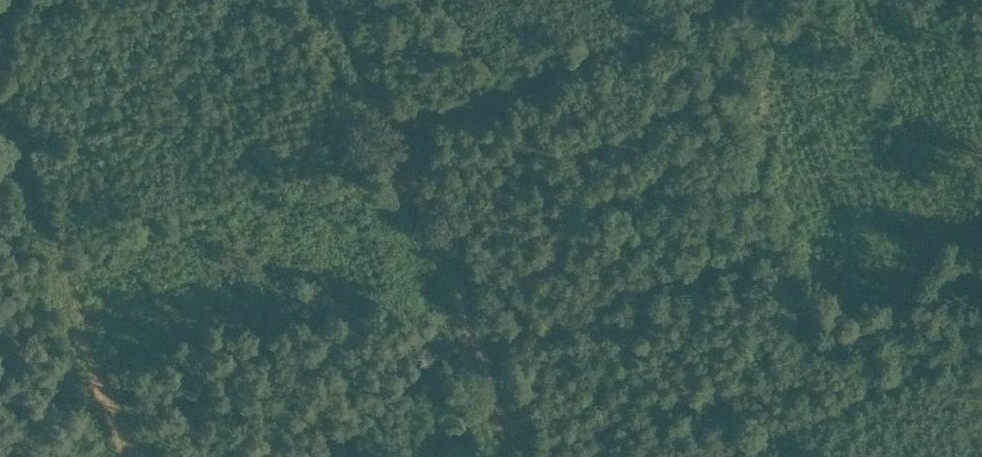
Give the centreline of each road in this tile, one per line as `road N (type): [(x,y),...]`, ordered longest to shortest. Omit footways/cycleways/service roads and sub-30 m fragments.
road 1 (track): [(335,0),(519,456)]

